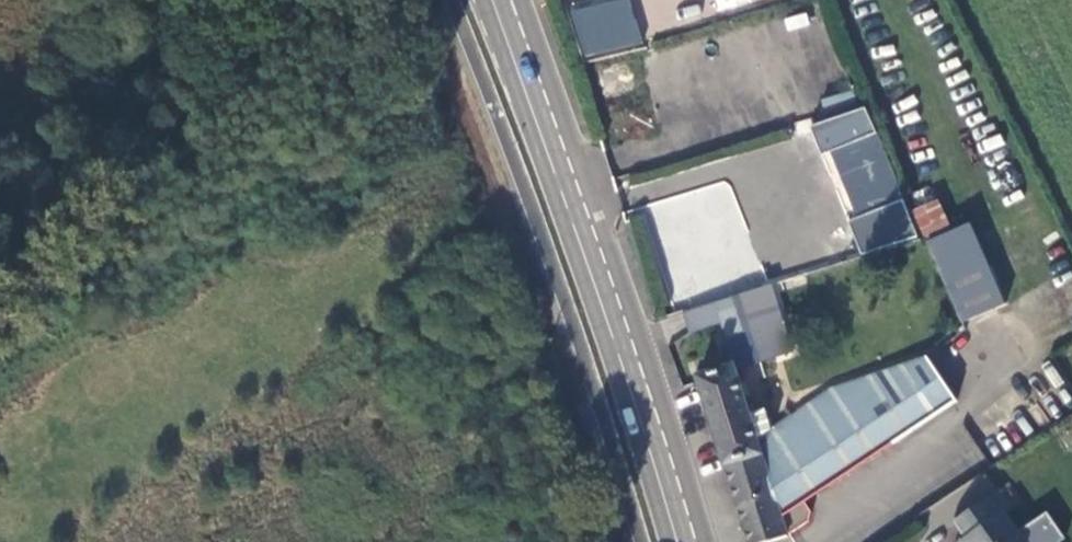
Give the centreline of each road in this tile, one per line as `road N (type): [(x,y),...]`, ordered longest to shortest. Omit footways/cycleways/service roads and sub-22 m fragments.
road 1 (secondary): [(488,0),(669,541)]

